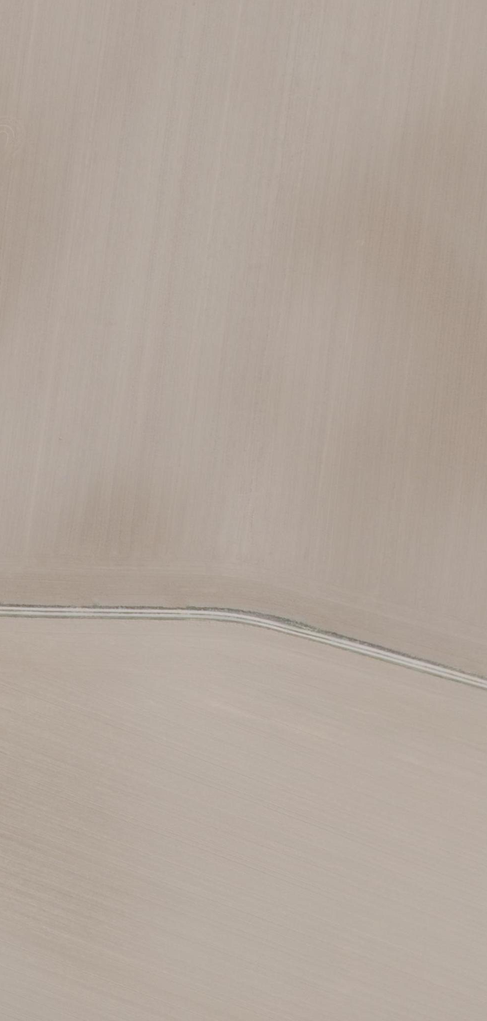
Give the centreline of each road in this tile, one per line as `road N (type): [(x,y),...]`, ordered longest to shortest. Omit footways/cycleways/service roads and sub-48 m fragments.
road 1 (track): [(0,607),(220,613),(333,634),(486,679)]

